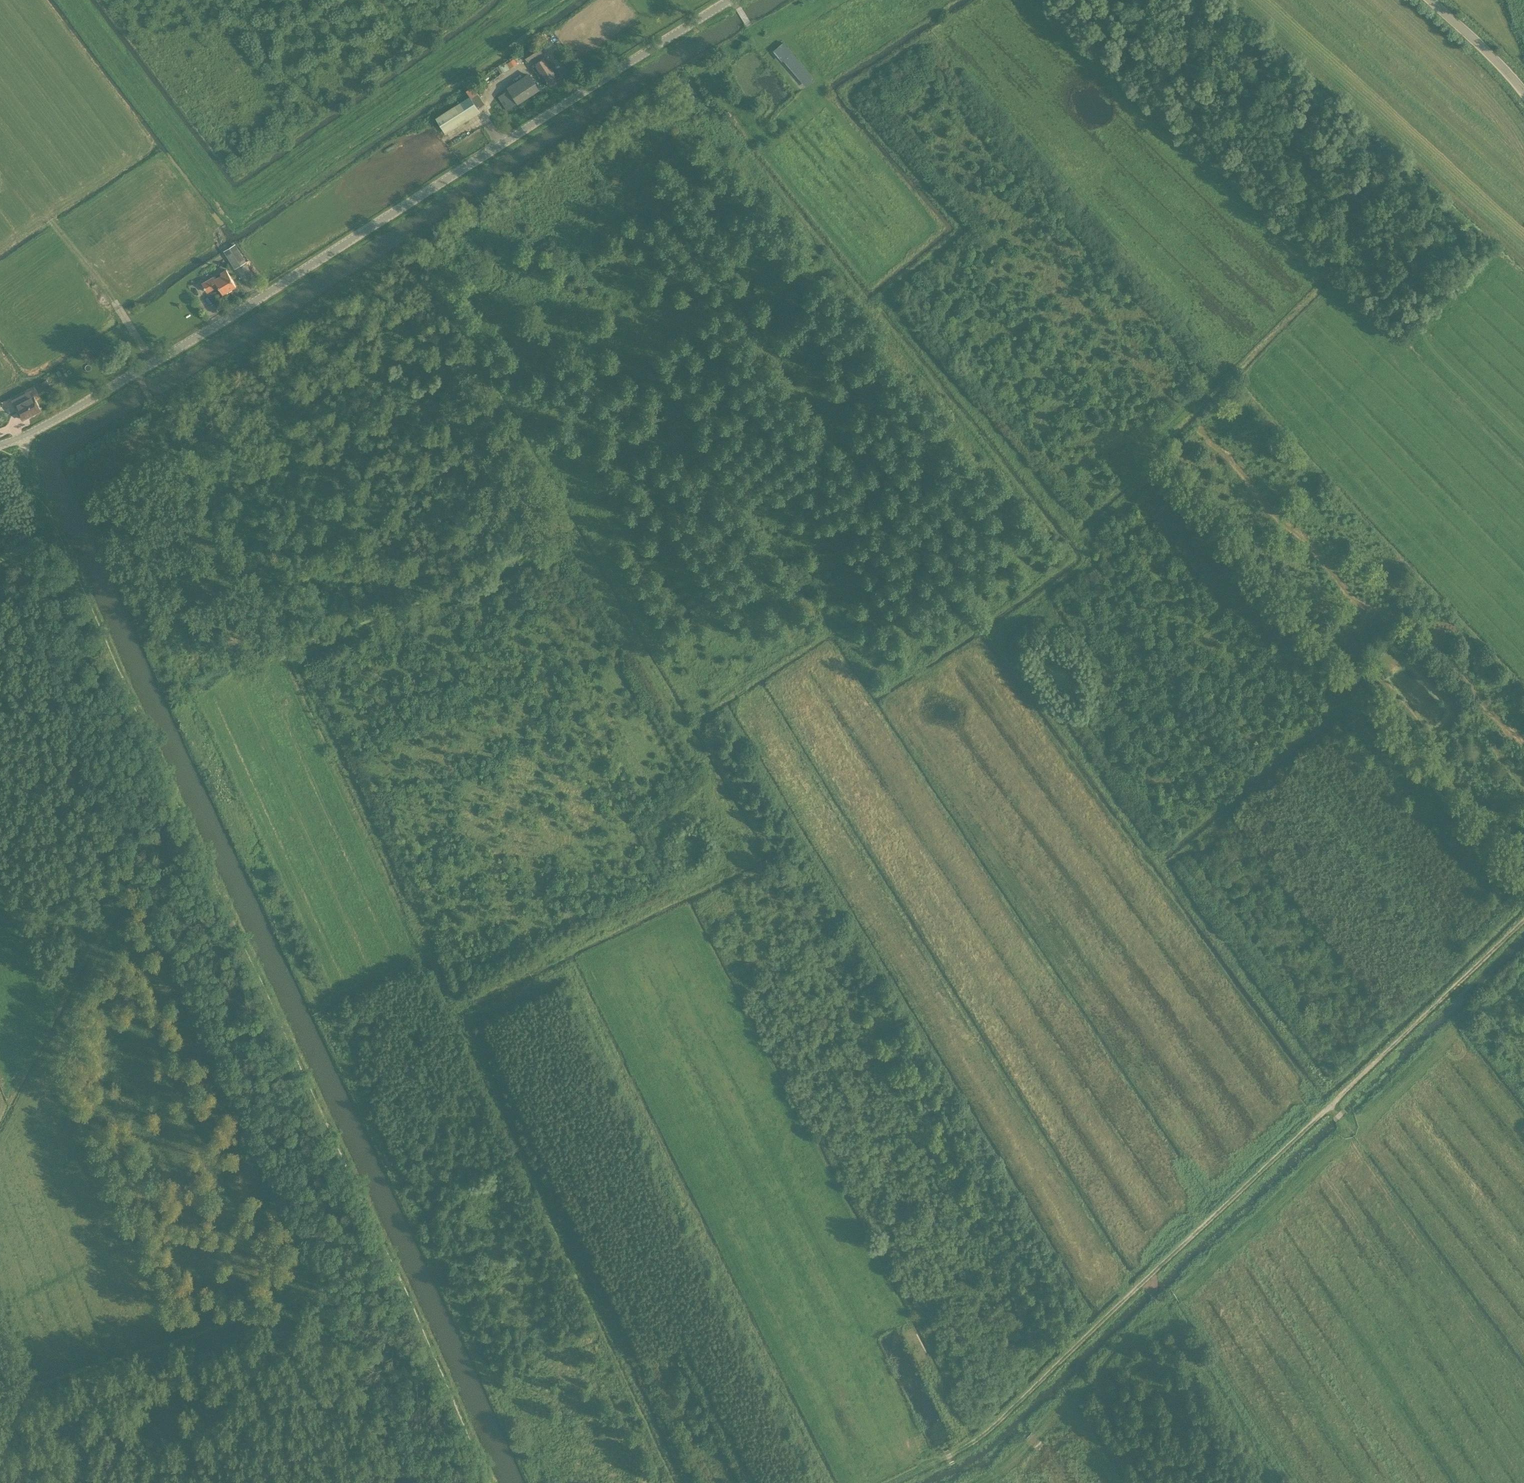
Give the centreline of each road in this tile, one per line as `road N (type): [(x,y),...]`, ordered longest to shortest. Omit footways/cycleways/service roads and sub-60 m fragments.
road 1 (track): [(385,1271),(53,544),(34,495),(25,437)]
road 2 (unclassified): [(0,446),(89,402),(735,0)]
road 3 (track): [(1144,1282),(1523,921)]
road 4 (track): [(887,1482),(986,1433),(1144,1282)]
road 5 (track): [(484,1482),(385,1271)]
road 6 (track): [(1276,1482),(1161,1300)]
road 7 (unclassified): [(1523,93),(1430,0)]

